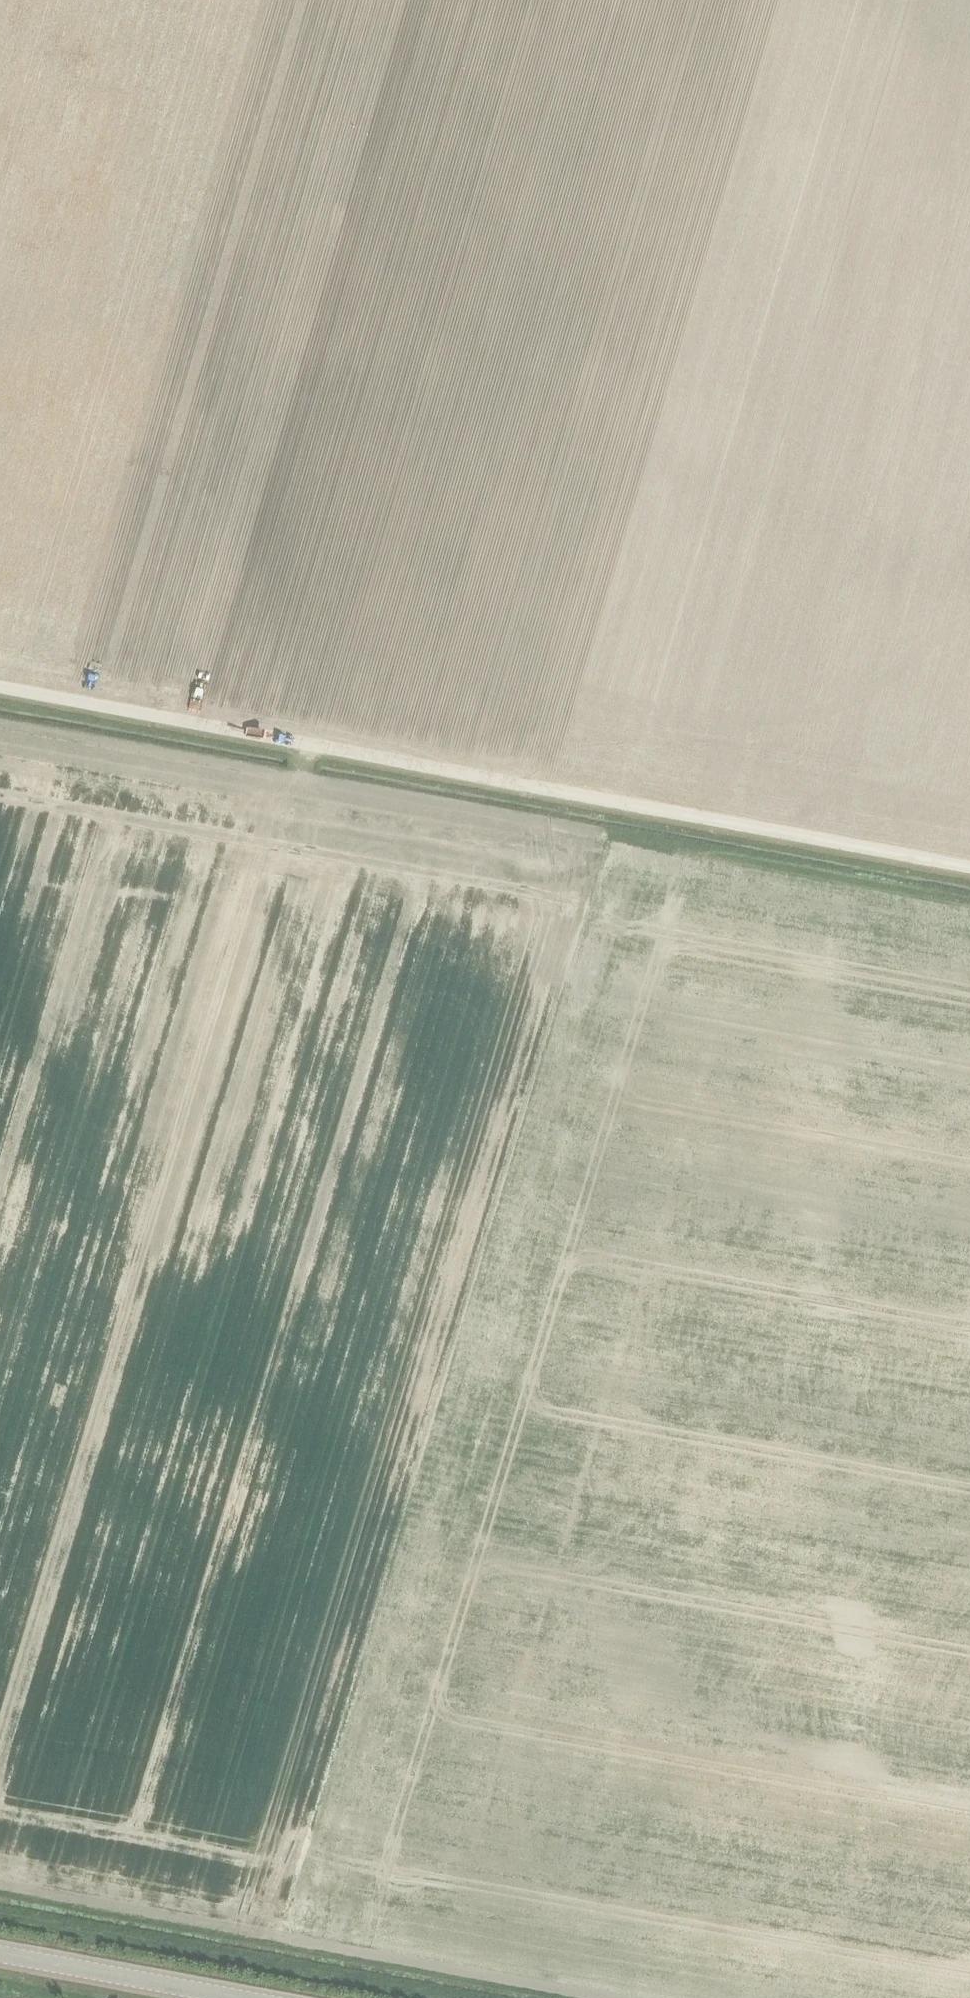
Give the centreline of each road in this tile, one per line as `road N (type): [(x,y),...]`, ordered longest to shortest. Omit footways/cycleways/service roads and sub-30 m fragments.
road 1 (secondary): [(241,1997),(0,1954)]

